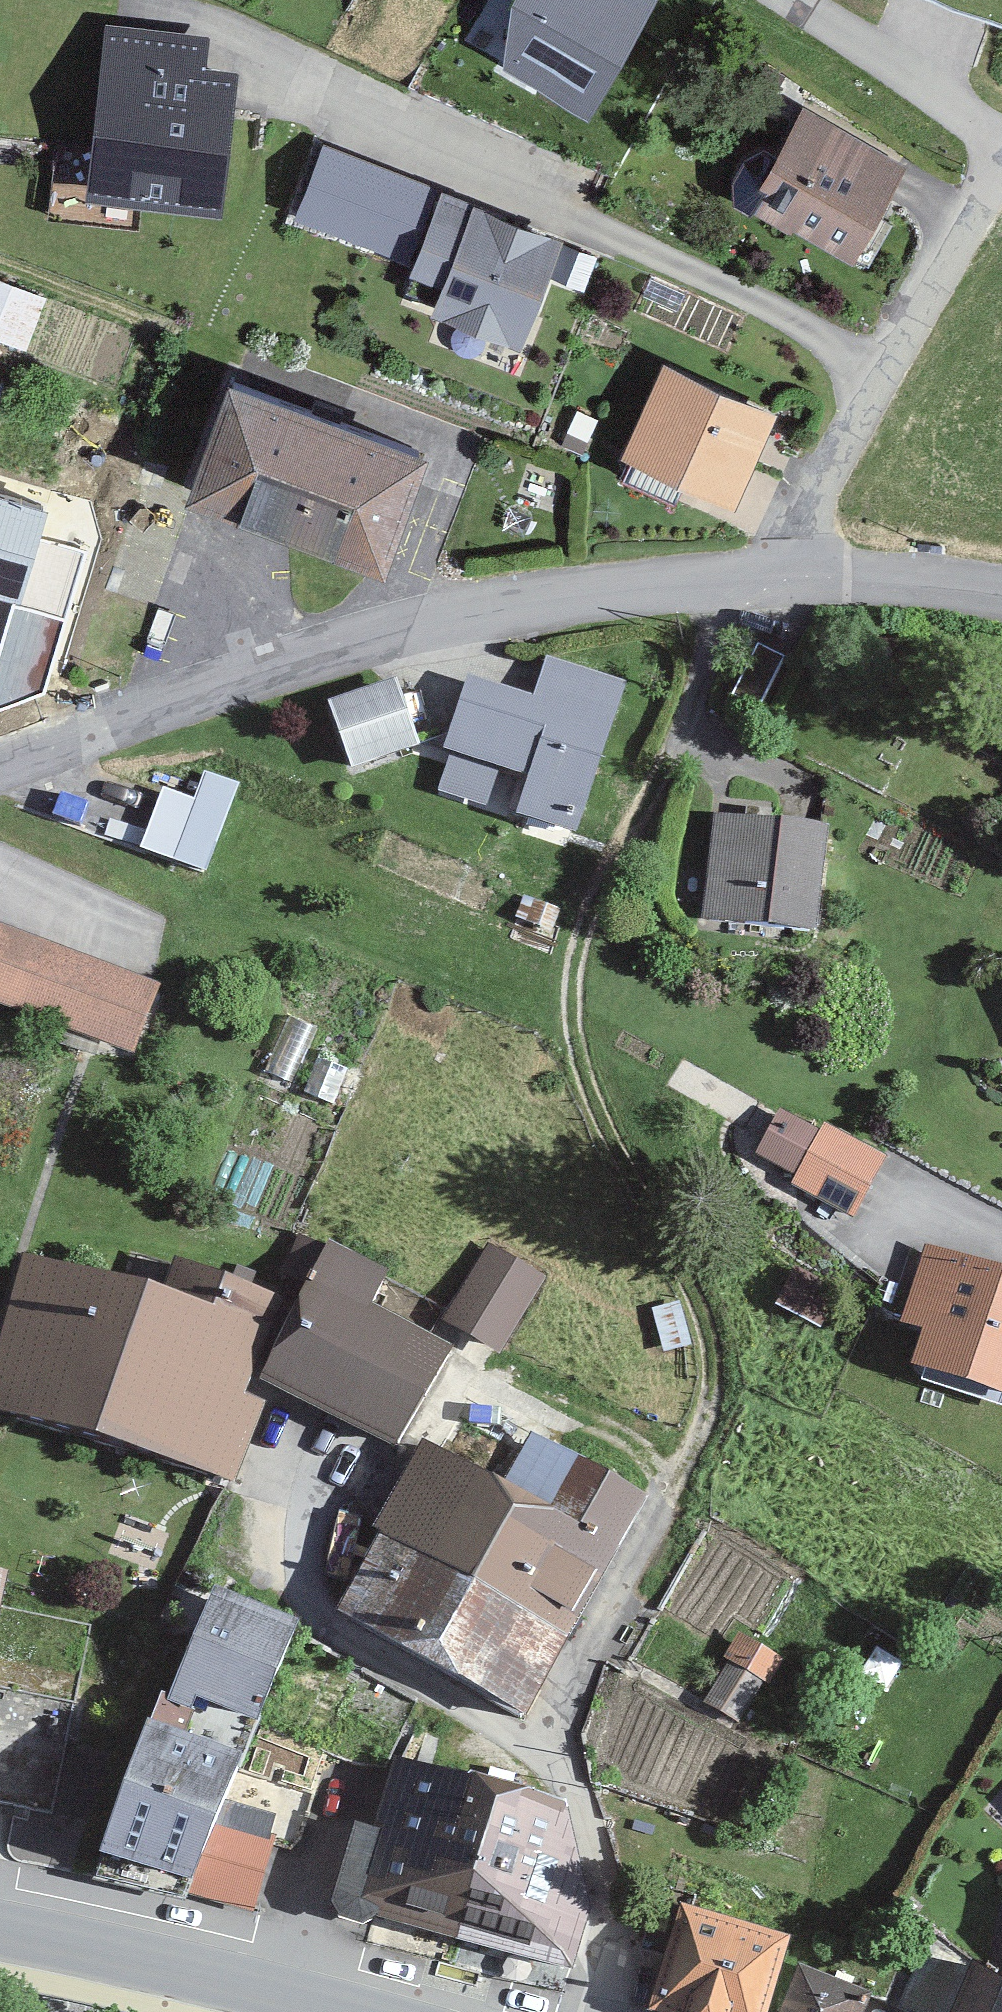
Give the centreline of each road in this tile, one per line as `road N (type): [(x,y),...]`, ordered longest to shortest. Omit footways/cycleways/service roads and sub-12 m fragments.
road 1 (track): [(748,577),(577,945),(580,1038),(602,1105),(673,1235),(712,1343),(691,1447),(548,1733)]
road 2 (residential): [(1001,589),(927,577),(696,572),(397,624),(0,752)]
road 3 (secondary): [(356,2011),(0,1924)]

